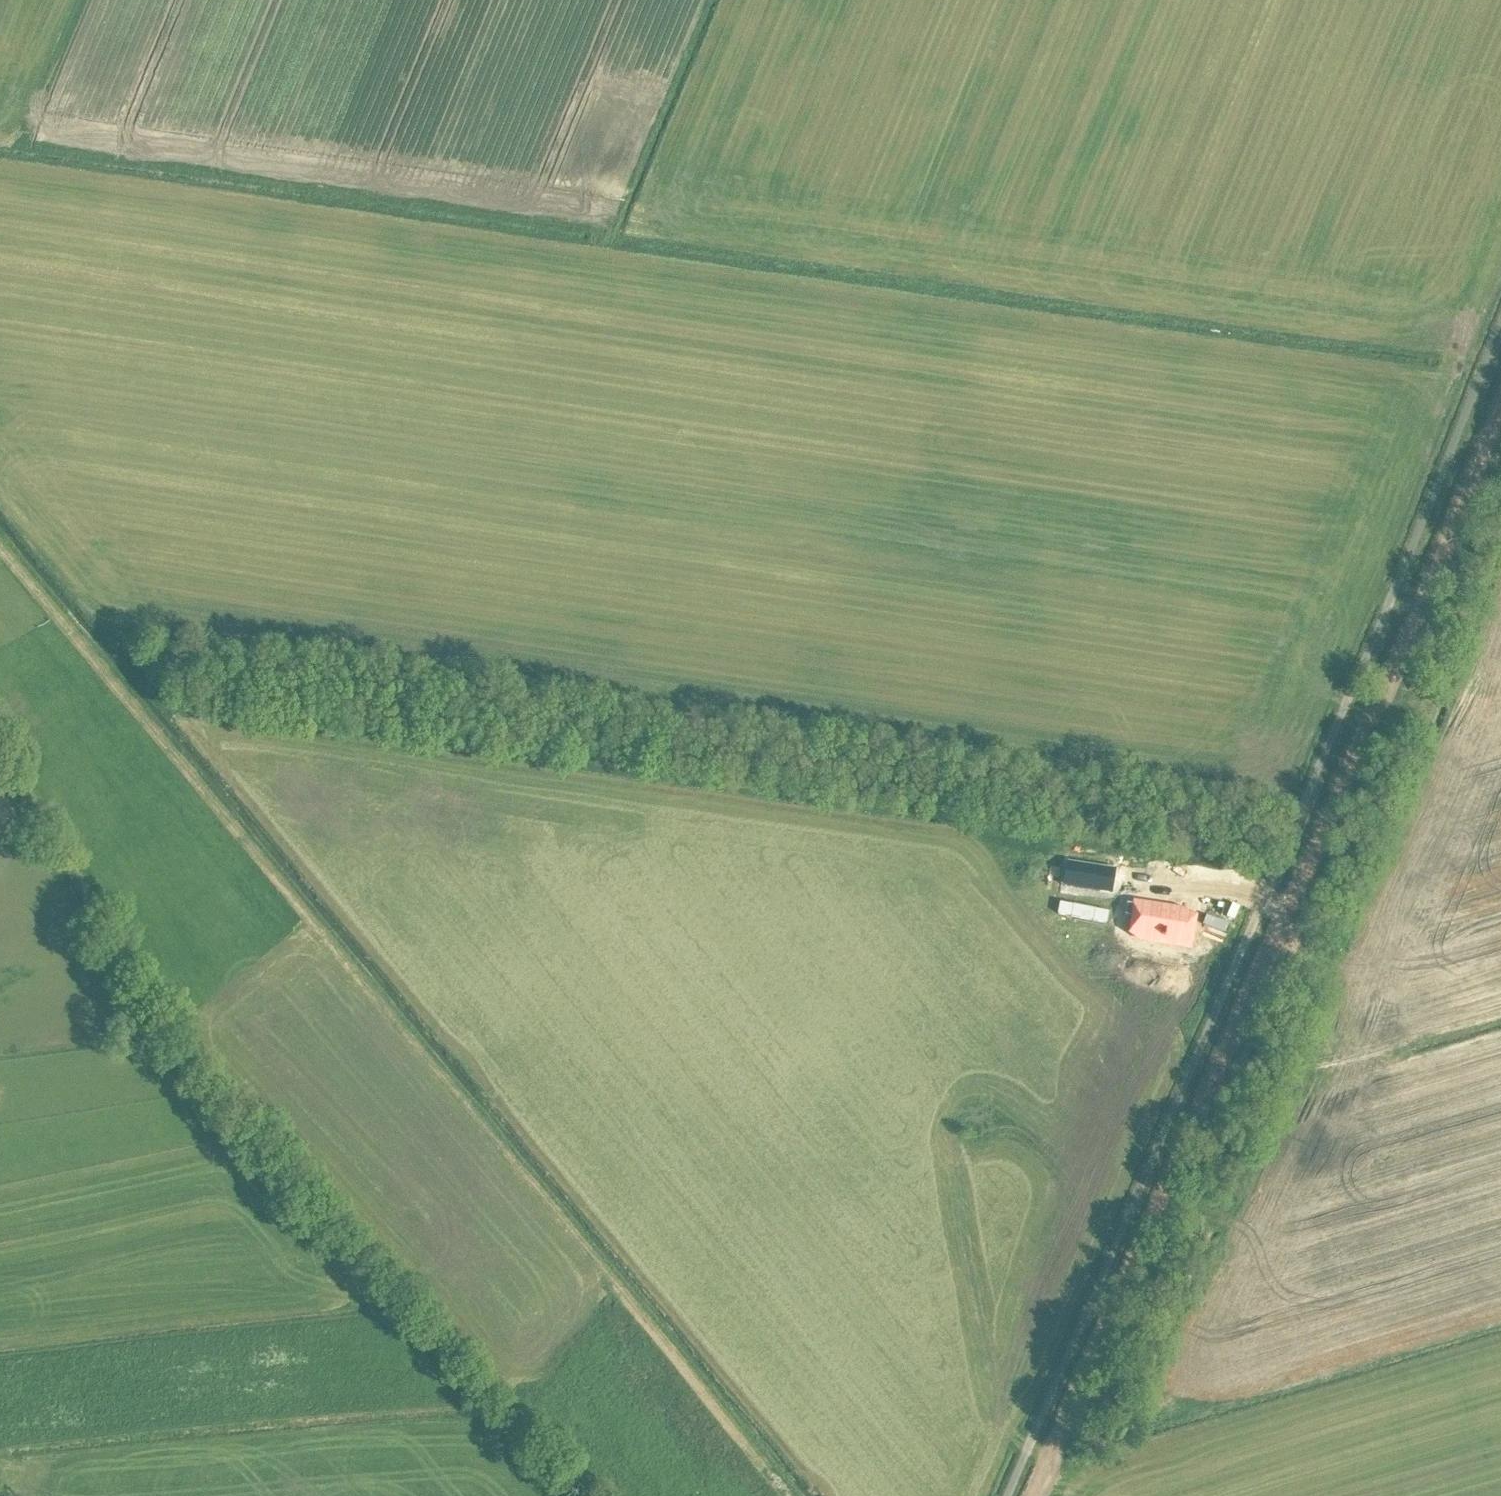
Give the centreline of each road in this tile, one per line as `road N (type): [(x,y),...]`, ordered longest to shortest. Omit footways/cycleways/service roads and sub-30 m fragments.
road 1 (track): [(1033,1495),(1500,407)]

